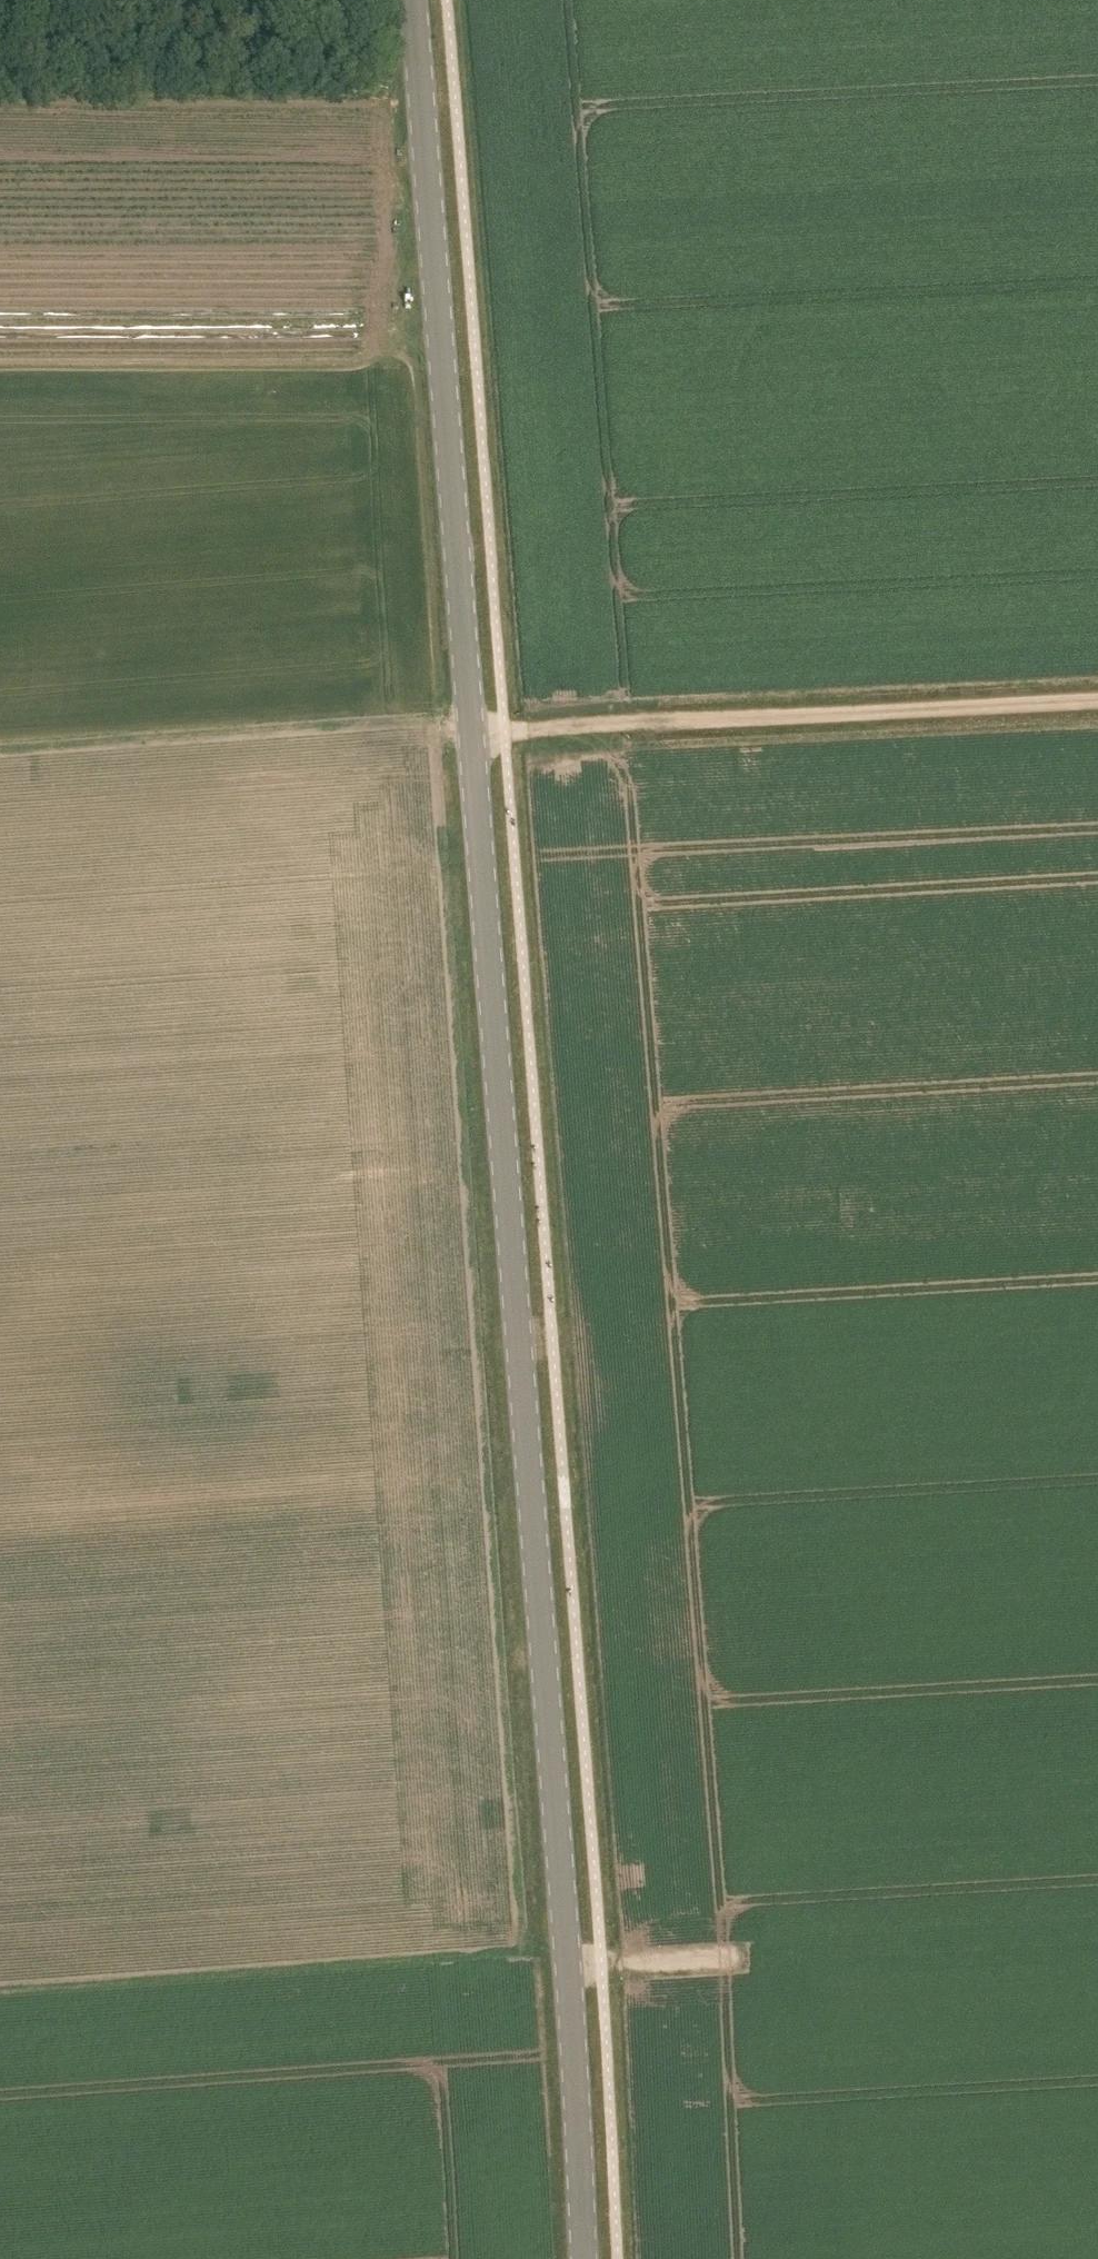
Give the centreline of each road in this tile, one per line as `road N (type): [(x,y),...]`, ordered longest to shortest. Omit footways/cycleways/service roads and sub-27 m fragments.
road 1 (tertiary): [(583,2258),(567,1950),(413,0)]
road 2 (track): [(1097,698),(504,727)]

